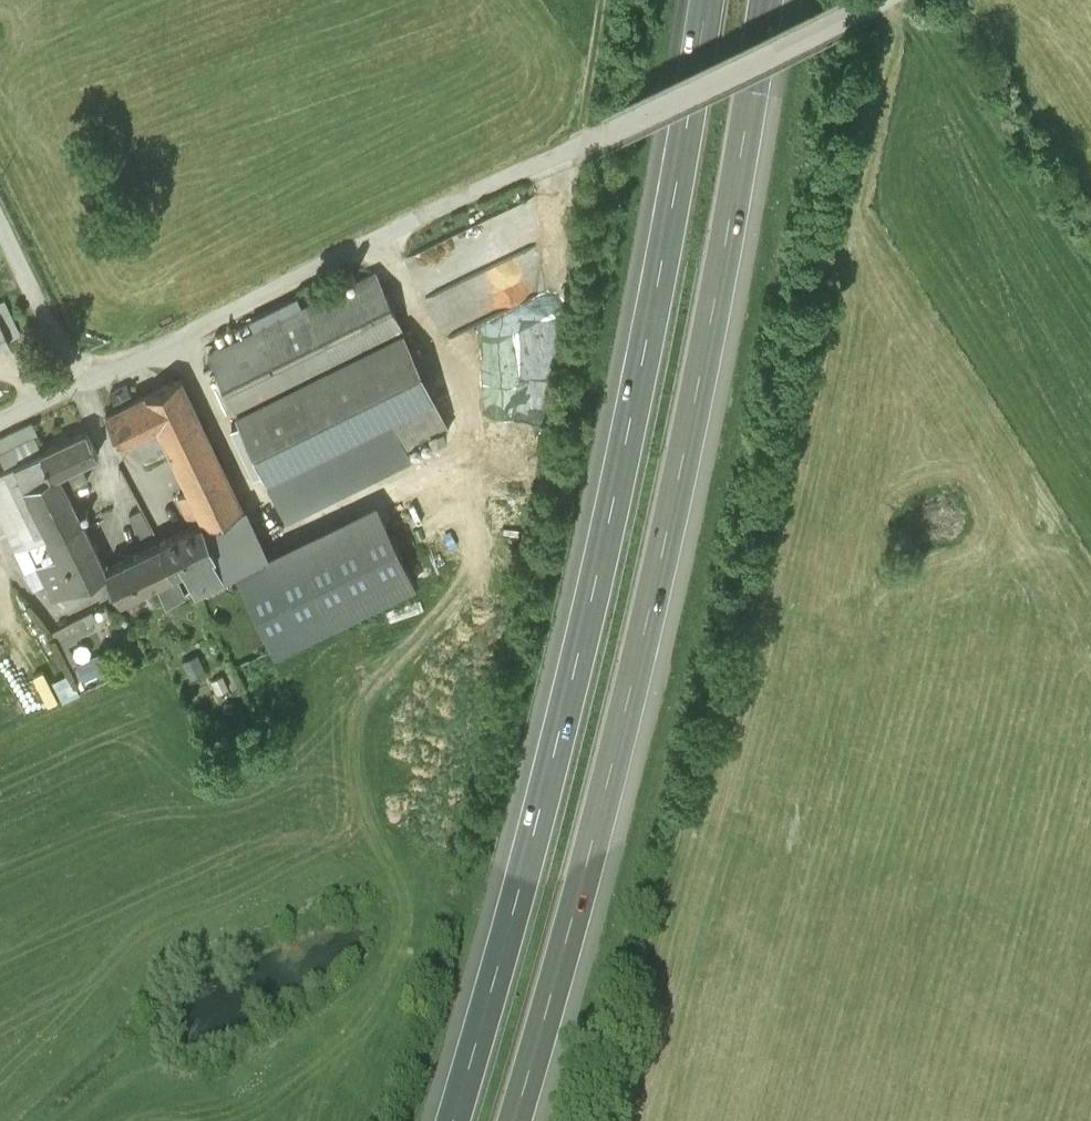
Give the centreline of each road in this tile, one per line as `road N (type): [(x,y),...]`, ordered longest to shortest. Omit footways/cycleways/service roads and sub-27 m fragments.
road 1 (motorway): [(514,1120),(641,656),(732,214),(764,0)]
road 2 (motorway): [(704,0),(672,212),(584,641),(454,1120)]

